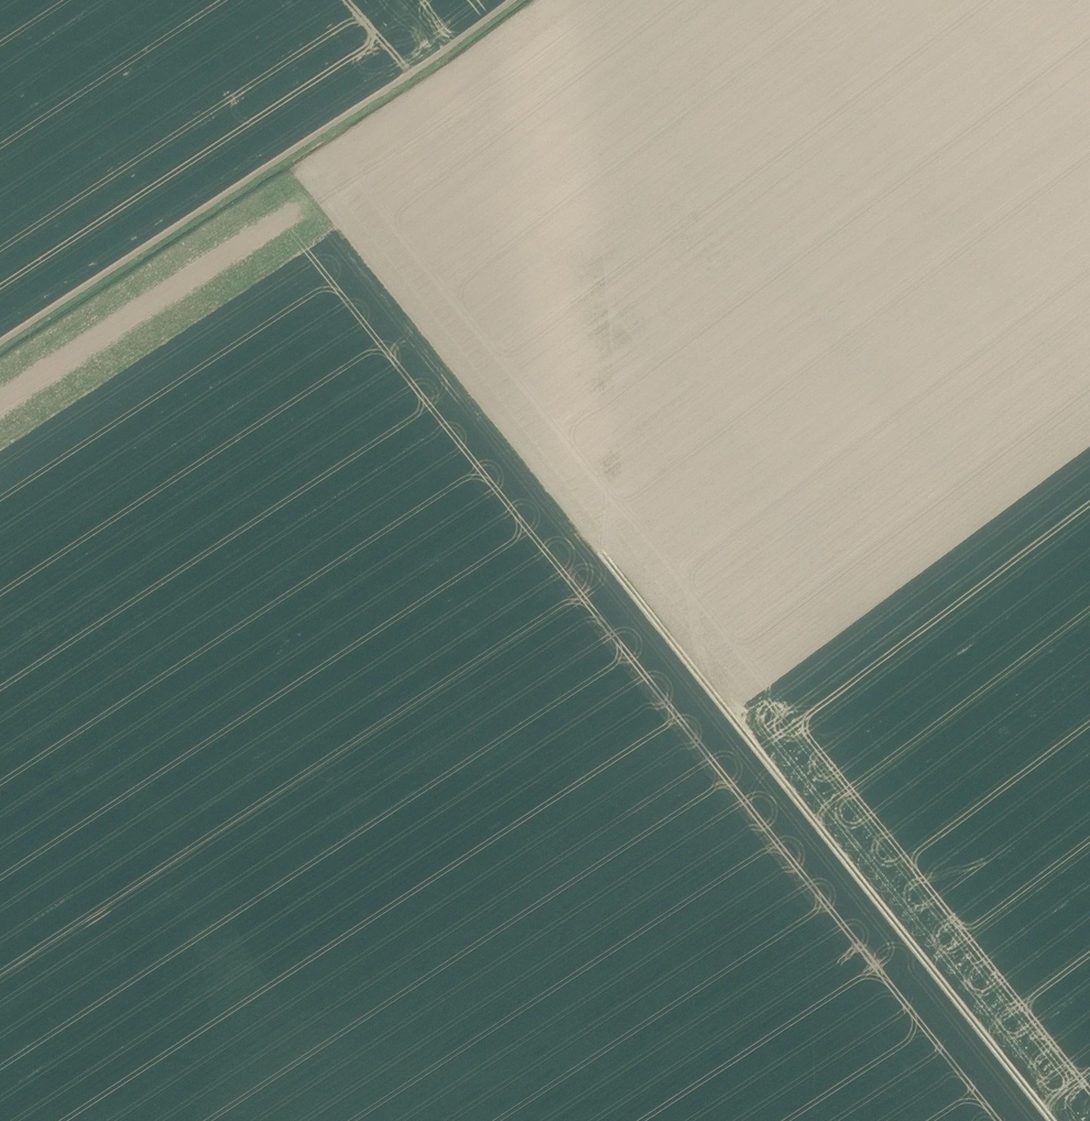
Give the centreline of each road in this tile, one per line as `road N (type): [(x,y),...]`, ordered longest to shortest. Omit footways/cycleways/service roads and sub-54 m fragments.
road 1 (track): [(1052,1120),(604,556)]

